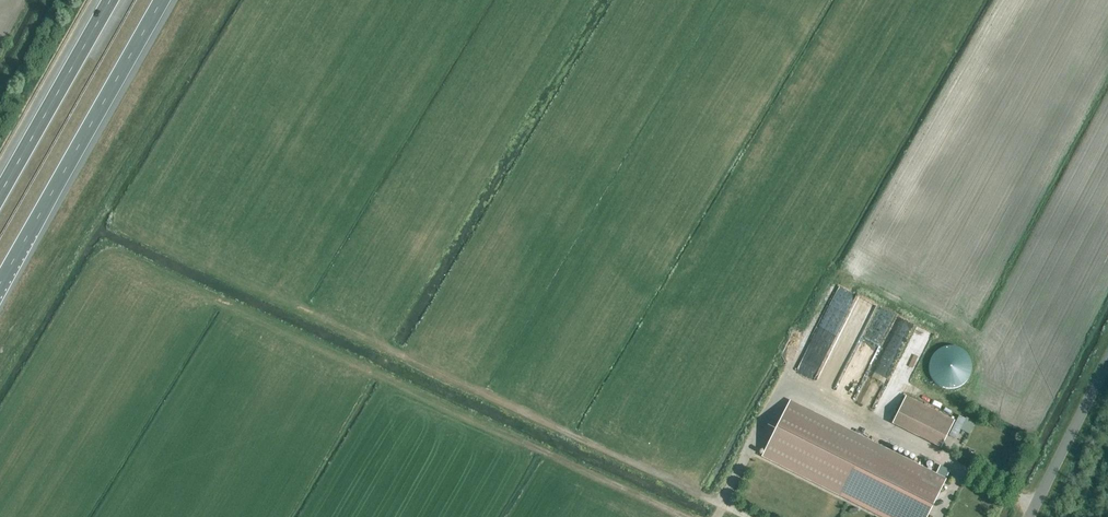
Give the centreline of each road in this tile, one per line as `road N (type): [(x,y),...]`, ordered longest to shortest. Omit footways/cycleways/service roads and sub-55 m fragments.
road 1 (motorway): [(0,284),(162,0)]
road 2 (motorway): [(111,0),(0,195)]
road 3 (unclassified): [(1030,516),(1107,358)]

